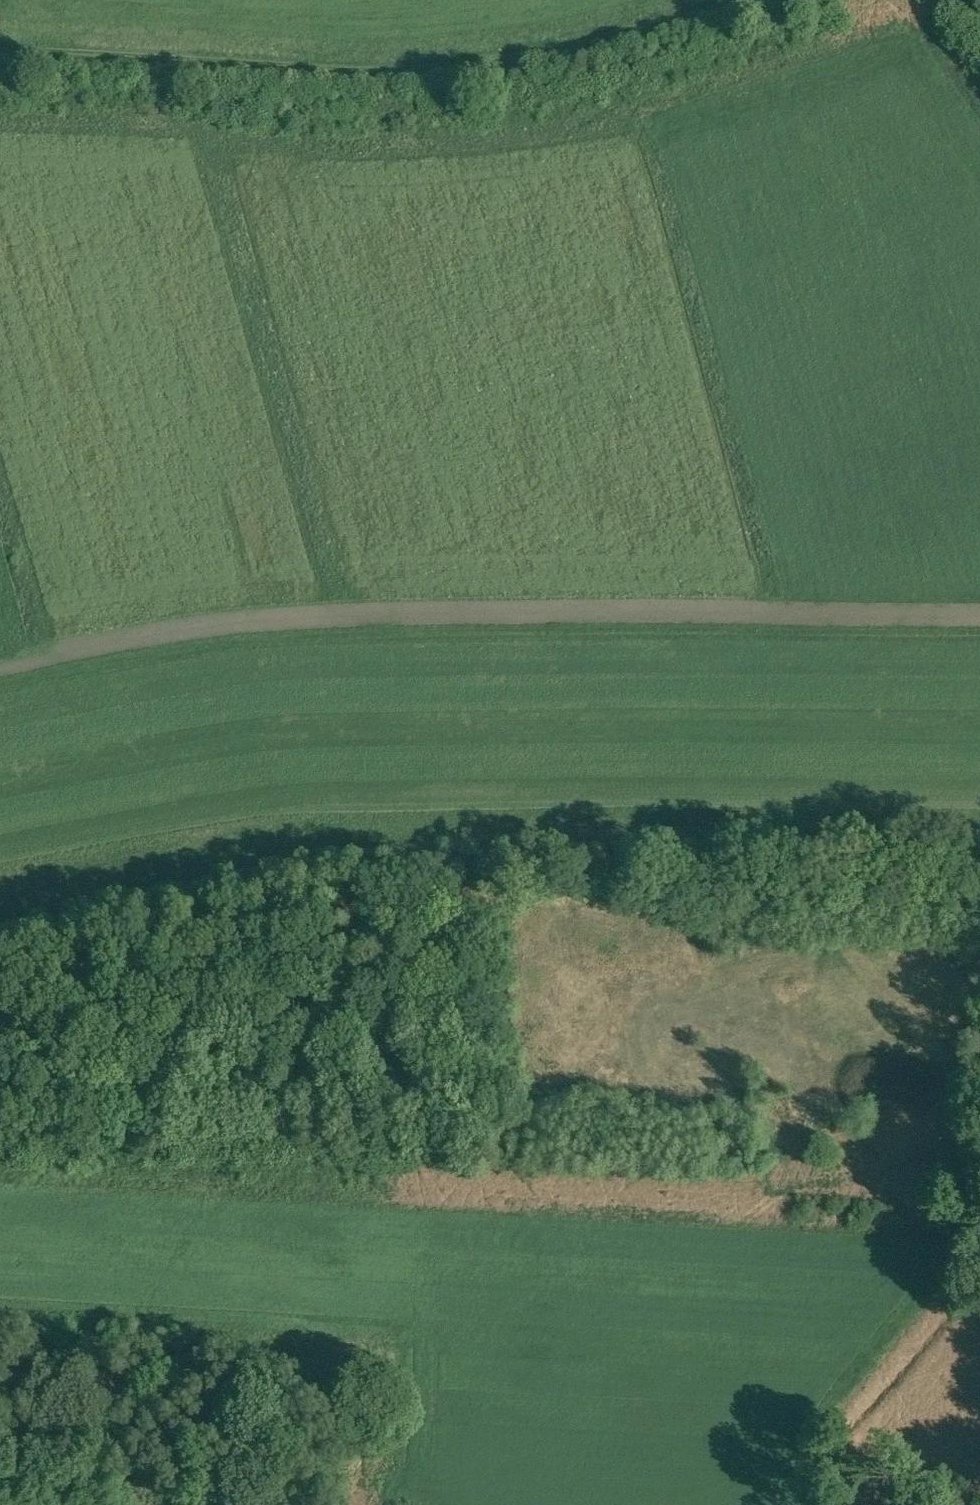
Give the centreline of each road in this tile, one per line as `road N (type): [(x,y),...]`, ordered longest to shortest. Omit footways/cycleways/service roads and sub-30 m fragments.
road 1 (track): [(749,0),(473,70),(0,61)]

